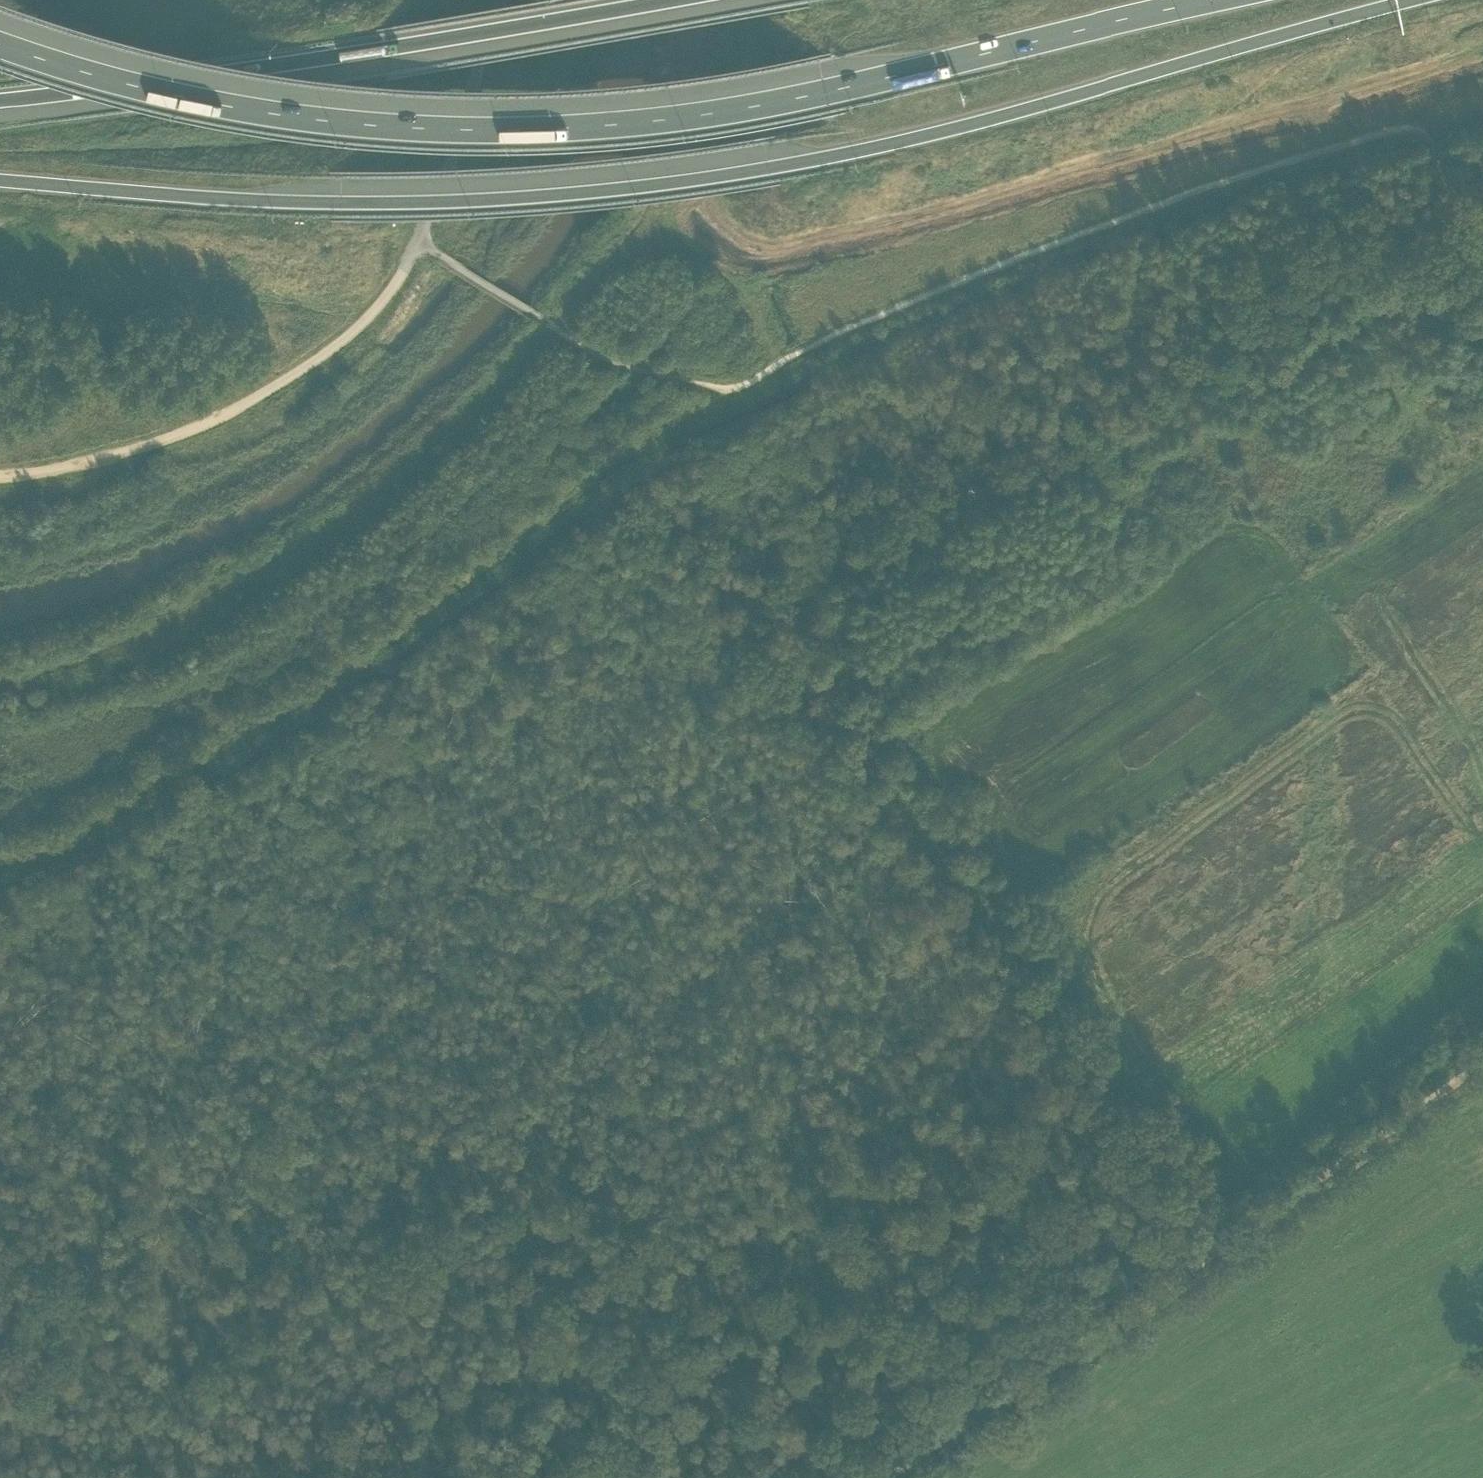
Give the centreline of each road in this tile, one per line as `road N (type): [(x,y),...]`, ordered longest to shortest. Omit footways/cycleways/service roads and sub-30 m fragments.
road 1 (motorway): [(0,180),(337,200),(681,180),(918,134),(1408,0)]
road 2 (trunk): [(0,42),(227,105),(412,129),(545,130),(710,116),(823,94),(1221,0)]
road 3 (track): [(1482,1060),(885,1477)]
road 4 (motorway): [(0,103),(173,83),(653,0)]
road 5 (track): [(420,244),(370,315),(270,389),(118,454),(0,476)]
road 6 (track): [(494,0),(420,244)]

